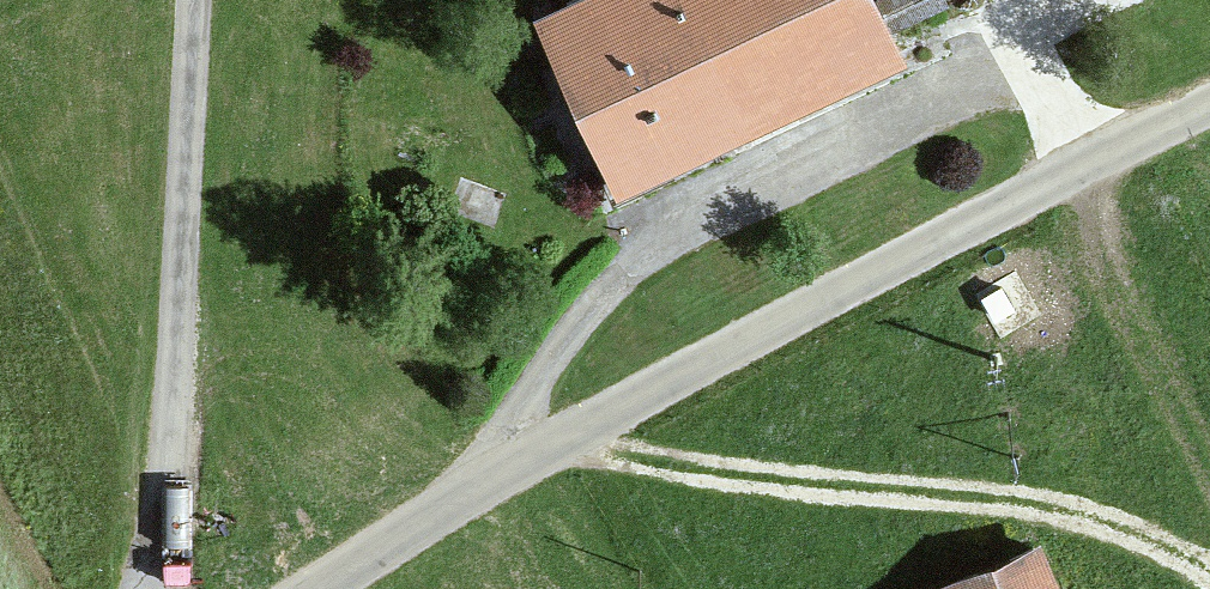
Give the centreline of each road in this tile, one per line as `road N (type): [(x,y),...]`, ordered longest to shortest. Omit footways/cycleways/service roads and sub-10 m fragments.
road 1 (unclassified): [(1209,106),(563,442),(317,588)]
road 2 (track): [(1209,569),(1113,518),(563,442)]
road 3 (track): [(144,588),(191,0)]

